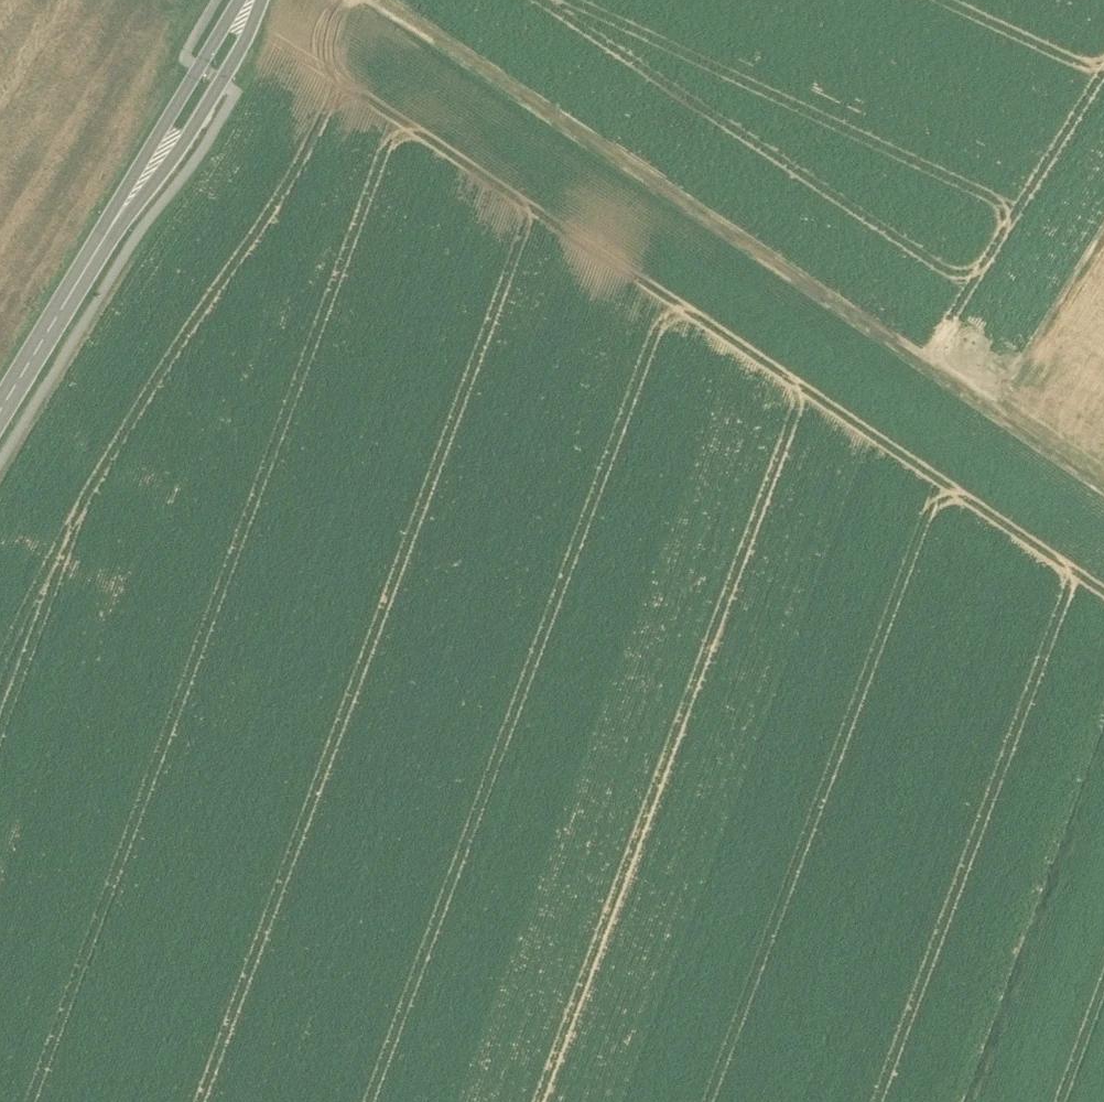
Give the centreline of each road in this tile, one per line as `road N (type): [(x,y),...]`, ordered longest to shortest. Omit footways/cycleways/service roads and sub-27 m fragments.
road 1 (track): [(1103,490),(370,0)]
road 2 (tertiary): [(109,240),(193,138),(266,0)]
road 3 (tertiary): [(247,0),(109,240)]
road 4 (tertiary): [(0,420),(109,240)]

